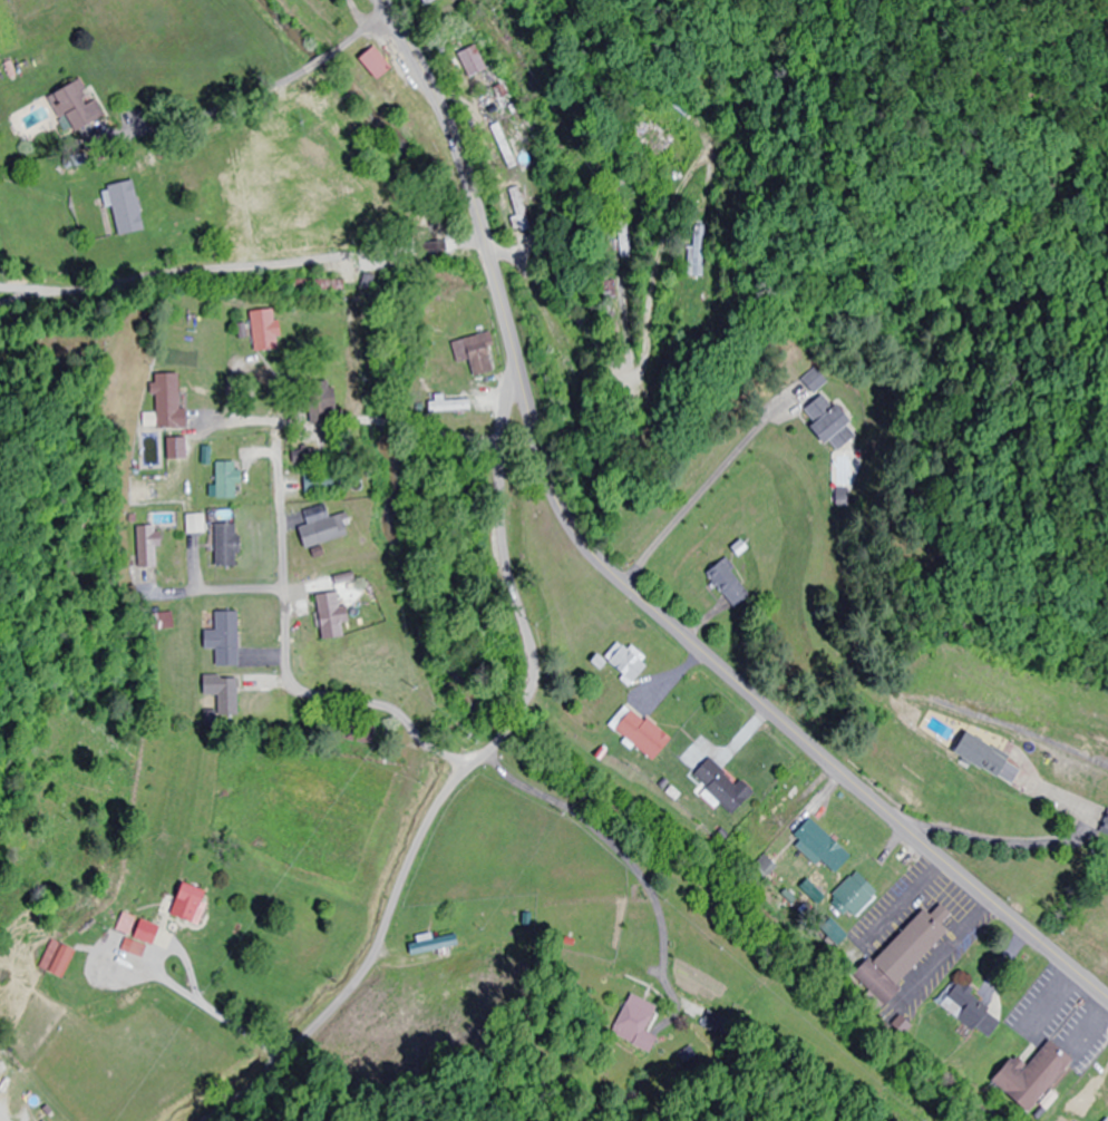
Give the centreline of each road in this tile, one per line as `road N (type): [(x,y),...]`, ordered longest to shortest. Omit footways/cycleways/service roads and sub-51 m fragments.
road 1 (tertiary): [(1107,999),(596,558),(551,481),(453,138),(382,0)]
road 2 (residential): [(207,1120),(257,1083),(352,986),(436,808),(506,731),(527,695),(531,649),(504,546),(499,490),(506,392),(517,359)]
road 3 (residential): [(517,359),(1068,81)]
road 4 (residential): [(472,764),(431,748),(398,713),(313,694),(291,678),(279,448)]
road 5 (residential): [(517,359),(385,363),(101,437)]
road 6 (residential): [(658,615),(964,501)]
road 7 (residential): [(440,271),(421,187),(350,60),(288,0)]
road 8 (residential): [(499,446),(368,421),(251,423)]
road 9 (residential): [(285,578),(260,621),(175,654)]

